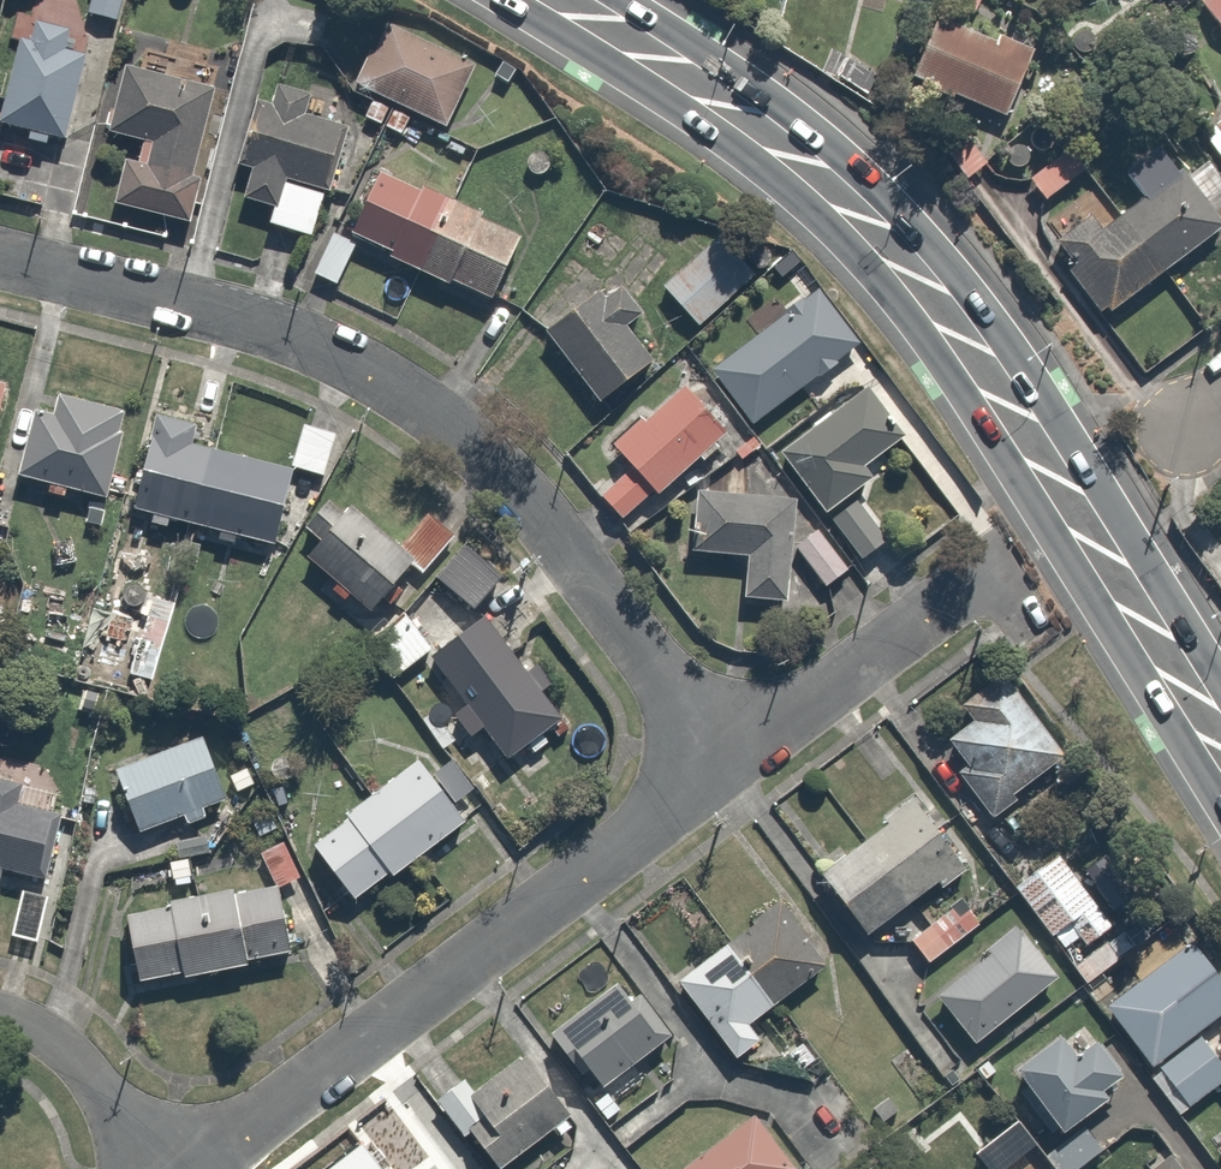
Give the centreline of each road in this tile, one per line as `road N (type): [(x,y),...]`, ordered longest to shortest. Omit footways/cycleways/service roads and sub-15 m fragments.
road 1 (secondary): [(1220,806),(948,372),(849,247),(697,120),(503,0)]
road 2 (residential): [(724,764),(536,510),(486,452),(426,403),(365,366),(230,314),(0,261)]
road 3 (secondary): [(625,0),(760,91),(875,185),(946,260),(1041,389),(1220,682)]
road 4 (residential): [(724,764),(204,1168)]
road 5 (residential): [(994,572),(724,764)]
road 6 (residential): [(176,1168),(63,1052),(0,1015)]

